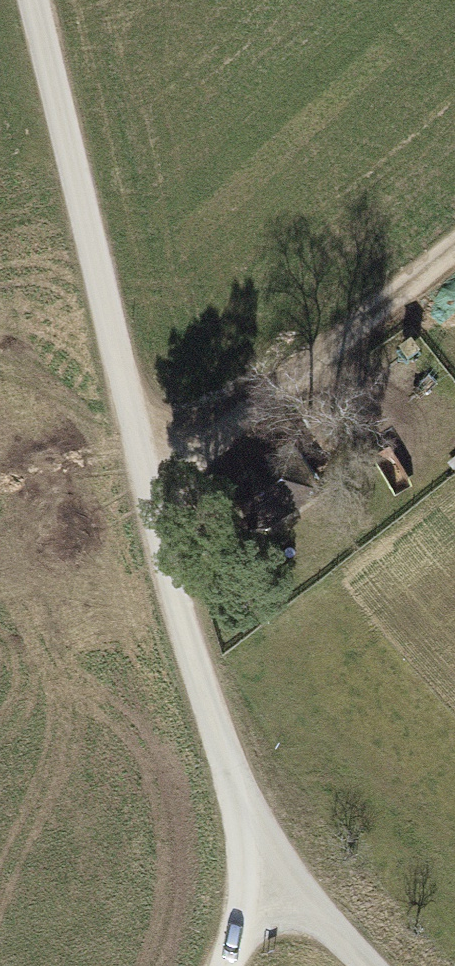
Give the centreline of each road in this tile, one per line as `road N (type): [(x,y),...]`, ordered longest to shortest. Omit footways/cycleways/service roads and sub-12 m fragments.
road 1 (unclassified): [(40,0),(189,644),(262,858)]
road 2 (track): [(151,460),(454,240)]
road 3 (track): [(377,965),(262,858),(221,965)]

